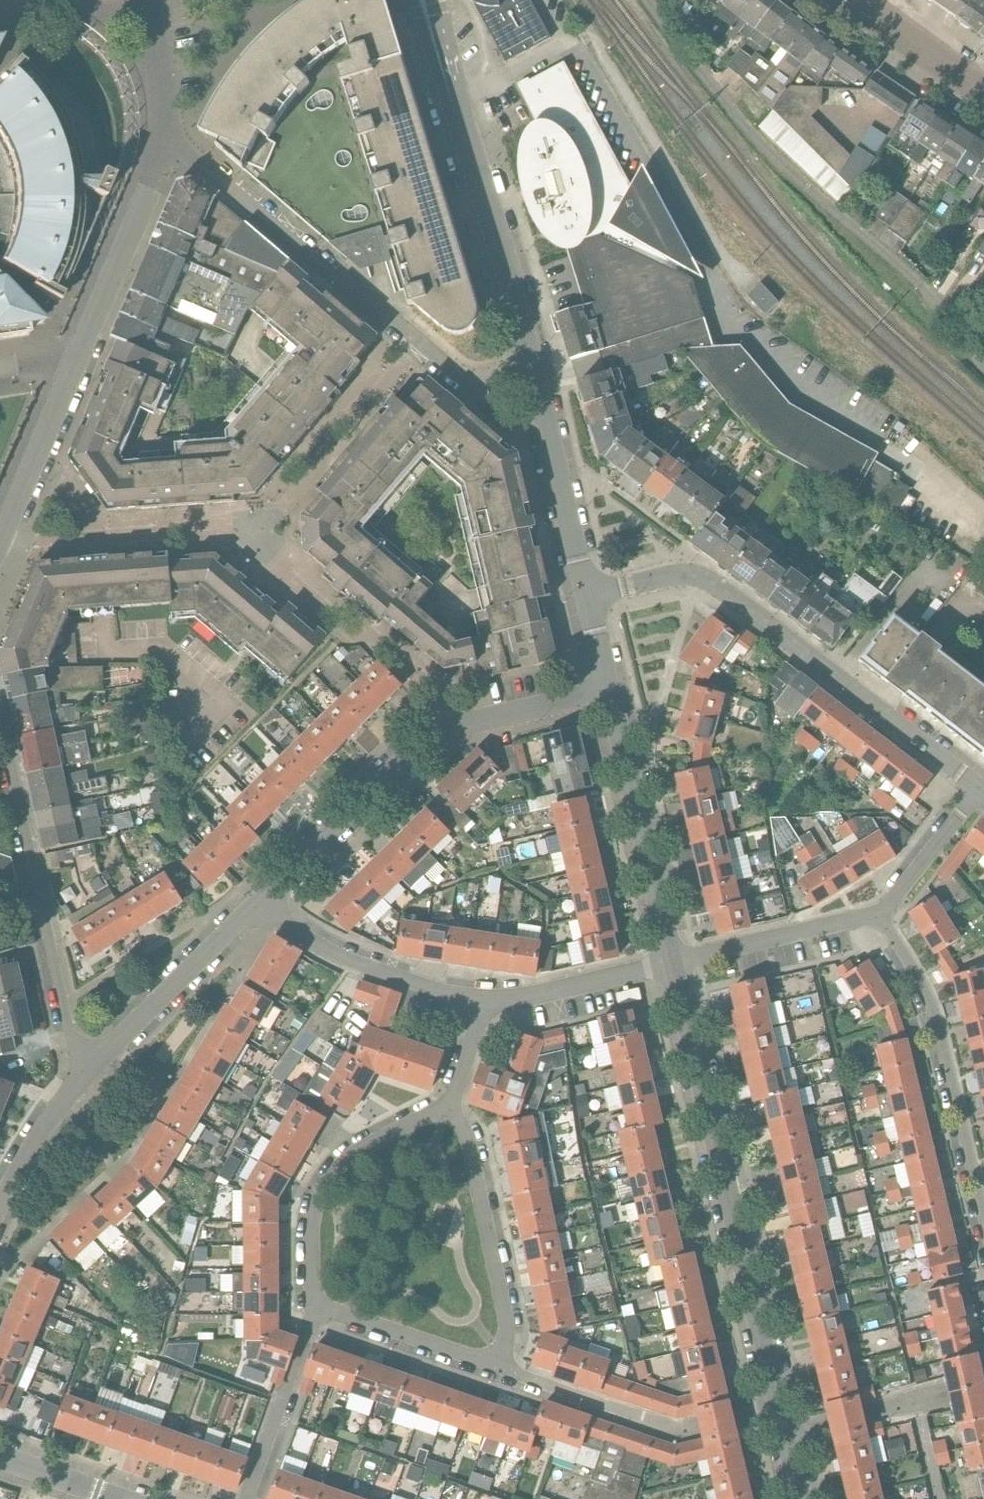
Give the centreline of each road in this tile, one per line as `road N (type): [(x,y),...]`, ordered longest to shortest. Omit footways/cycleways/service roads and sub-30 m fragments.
road 1 (residential): [(981,789),(703,580),(589,593)]
road 2 (residential): [(782,1411),(673,963)]
road 3 (residential): [(538,375),(490,381),(454,370),(169,134)]
road 4 (residential): [(610,689),(472,719),(416,740),(261,903)]
road 5 (residential): [(538,375),(429,0)]
road 6 (residential): [(0,706),(78,1086)]
road 7 (residential): [(883,911),(929,995),(983,1216)]
road 8 (residential): [(495,1367),(681,1433),(782,1411)]
road 9 (residential): [(455,1099),(348,1150),(329,1168),(310,1234),(317,1309)]
road 10 (residential): [(673,963),(610,689)]
road 11 (residential): [(495,1367),(508,1327),(455,1099)]
road 12 (residential): [(261,903),(78,1086)]
road 13 (residential): [(485,1002),(345,957),(261,903)]
road 14 (residential): [(79,357),(169,134)]
road 15 (residential): [(589,593),(538,375)]
road 16 (residential): [(883,911),(673,963)]
road 17 (residential): [(0,552),(79,357)]
road 18 (residential): [(317,1309),(249,1498)]
road 19 (residential): [(673,963),(485,1002)]
road 20 (residential): [(317,1309),(495,1367)]
road 21 (residential): [(981,789),(916,880),(883,911)]
road 22 (residential): [(78,1086),(0,1219)]
road 23 (residential): [(983,87),(864,0)]
road 24 (residential): [(169,134),(148,0)]
road 25 (residential): [(914,1399),(787,1430)]
road 26 (residential): [(114,1498),(0,1458)]

